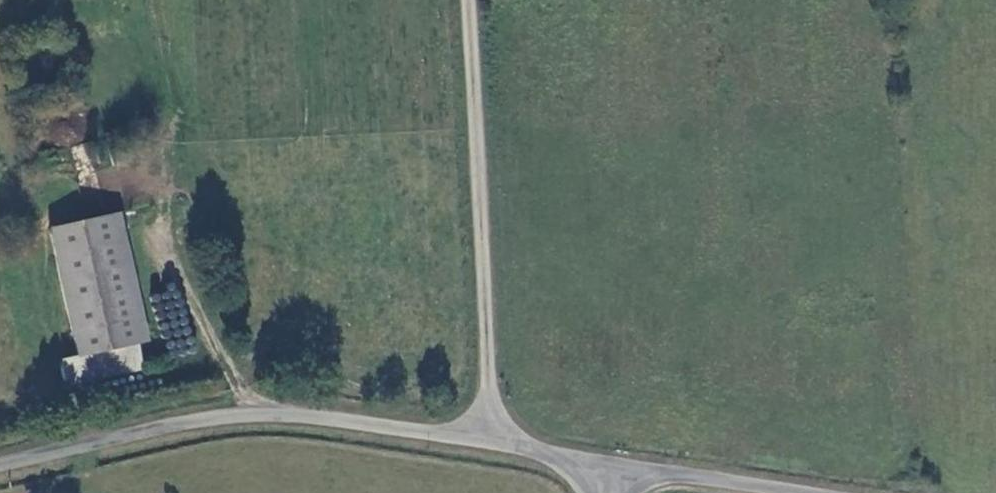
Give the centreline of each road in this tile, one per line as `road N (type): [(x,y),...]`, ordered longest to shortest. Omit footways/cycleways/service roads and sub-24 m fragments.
road 1 (track): [(487,441),(465,0)]
road 2 (unclassified): [(616,465),(273,415)]
road 3 (unclassified): [(0,465),(191,421),(273,415)]
road 4 (unclassified): [(799,492),(616,465)]

